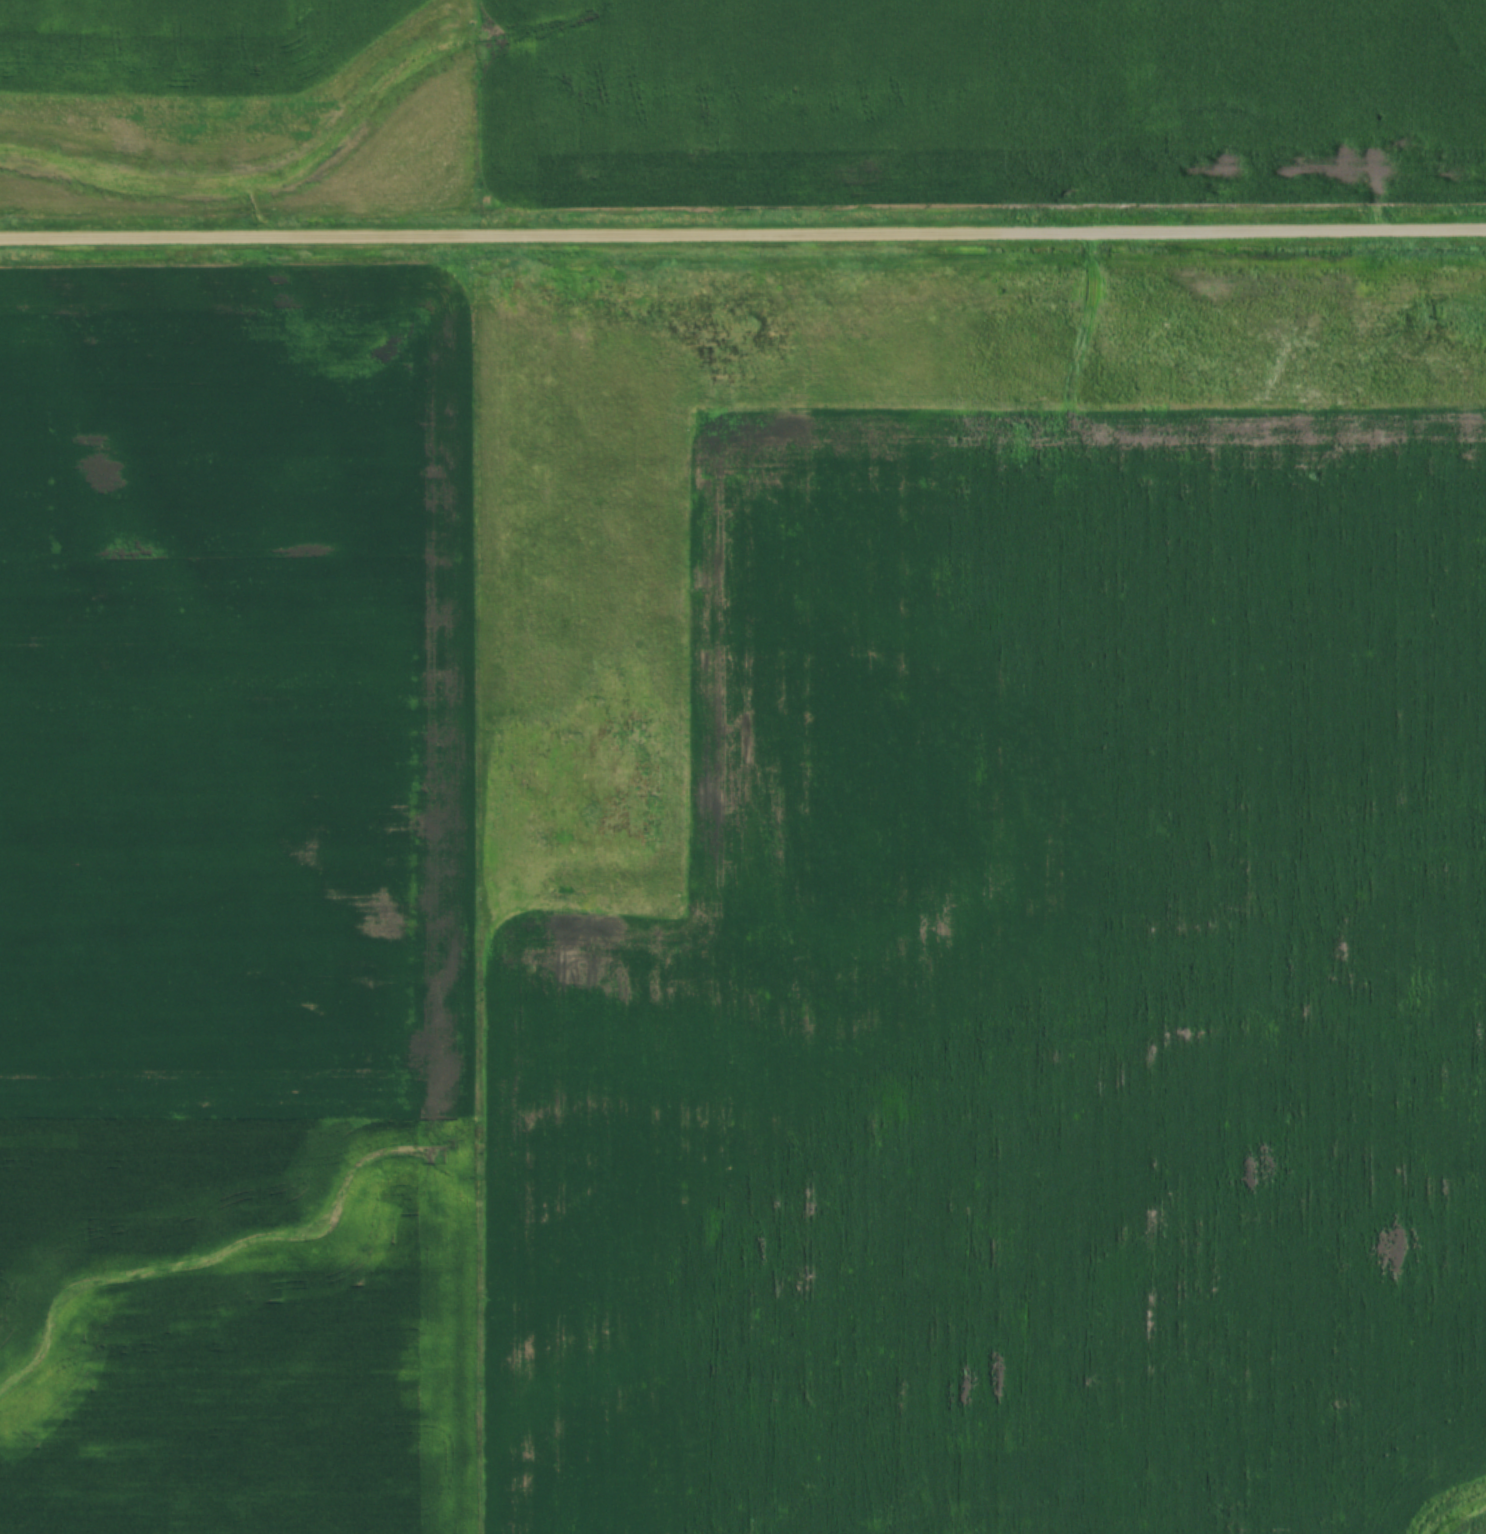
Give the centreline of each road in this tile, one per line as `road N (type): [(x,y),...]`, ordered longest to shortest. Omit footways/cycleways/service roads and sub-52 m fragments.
road 1 (track): [(0,227),(1485,221)]

